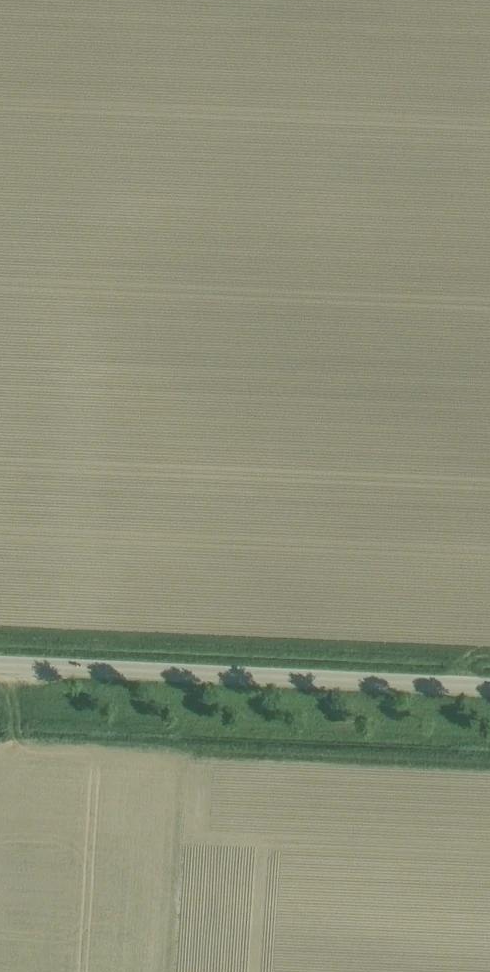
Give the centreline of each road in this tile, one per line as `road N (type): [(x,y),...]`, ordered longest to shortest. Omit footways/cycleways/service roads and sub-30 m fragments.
road 1 (tertiary): [(489,687),(0,668)]

